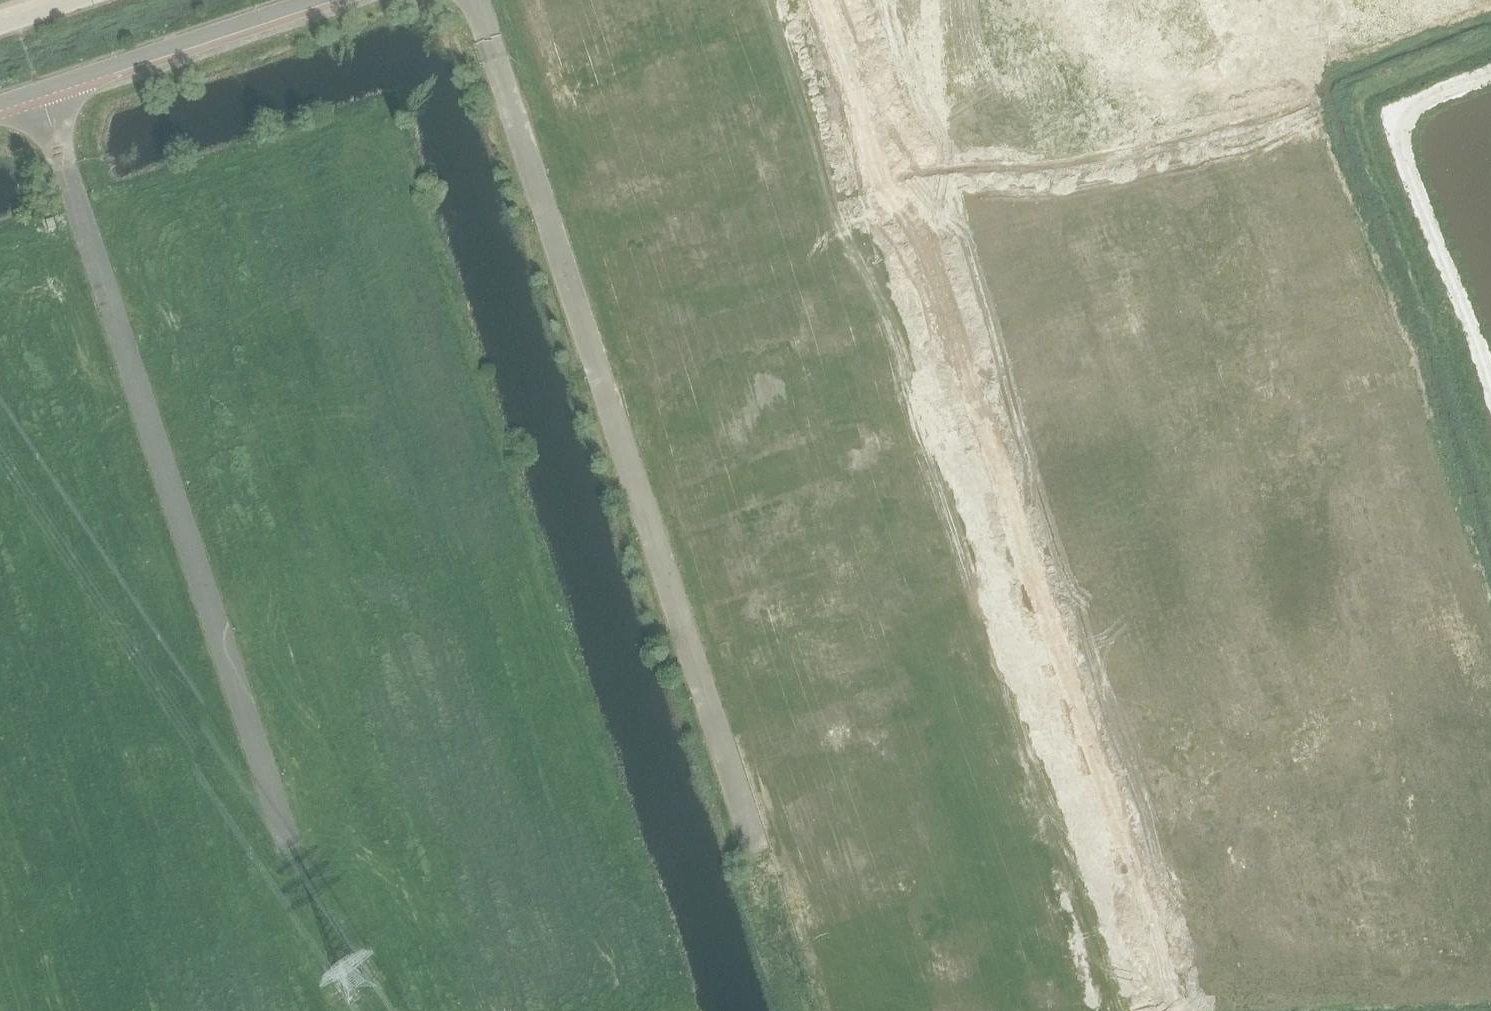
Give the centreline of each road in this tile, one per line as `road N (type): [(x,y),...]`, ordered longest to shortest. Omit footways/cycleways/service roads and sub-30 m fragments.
road 1 (unclassified): [(469,0),(748,831)]
road 2 (unclassified): [(37,92),(287,835)]
road 3 (unclassified): [(37,92),(317,0)]

